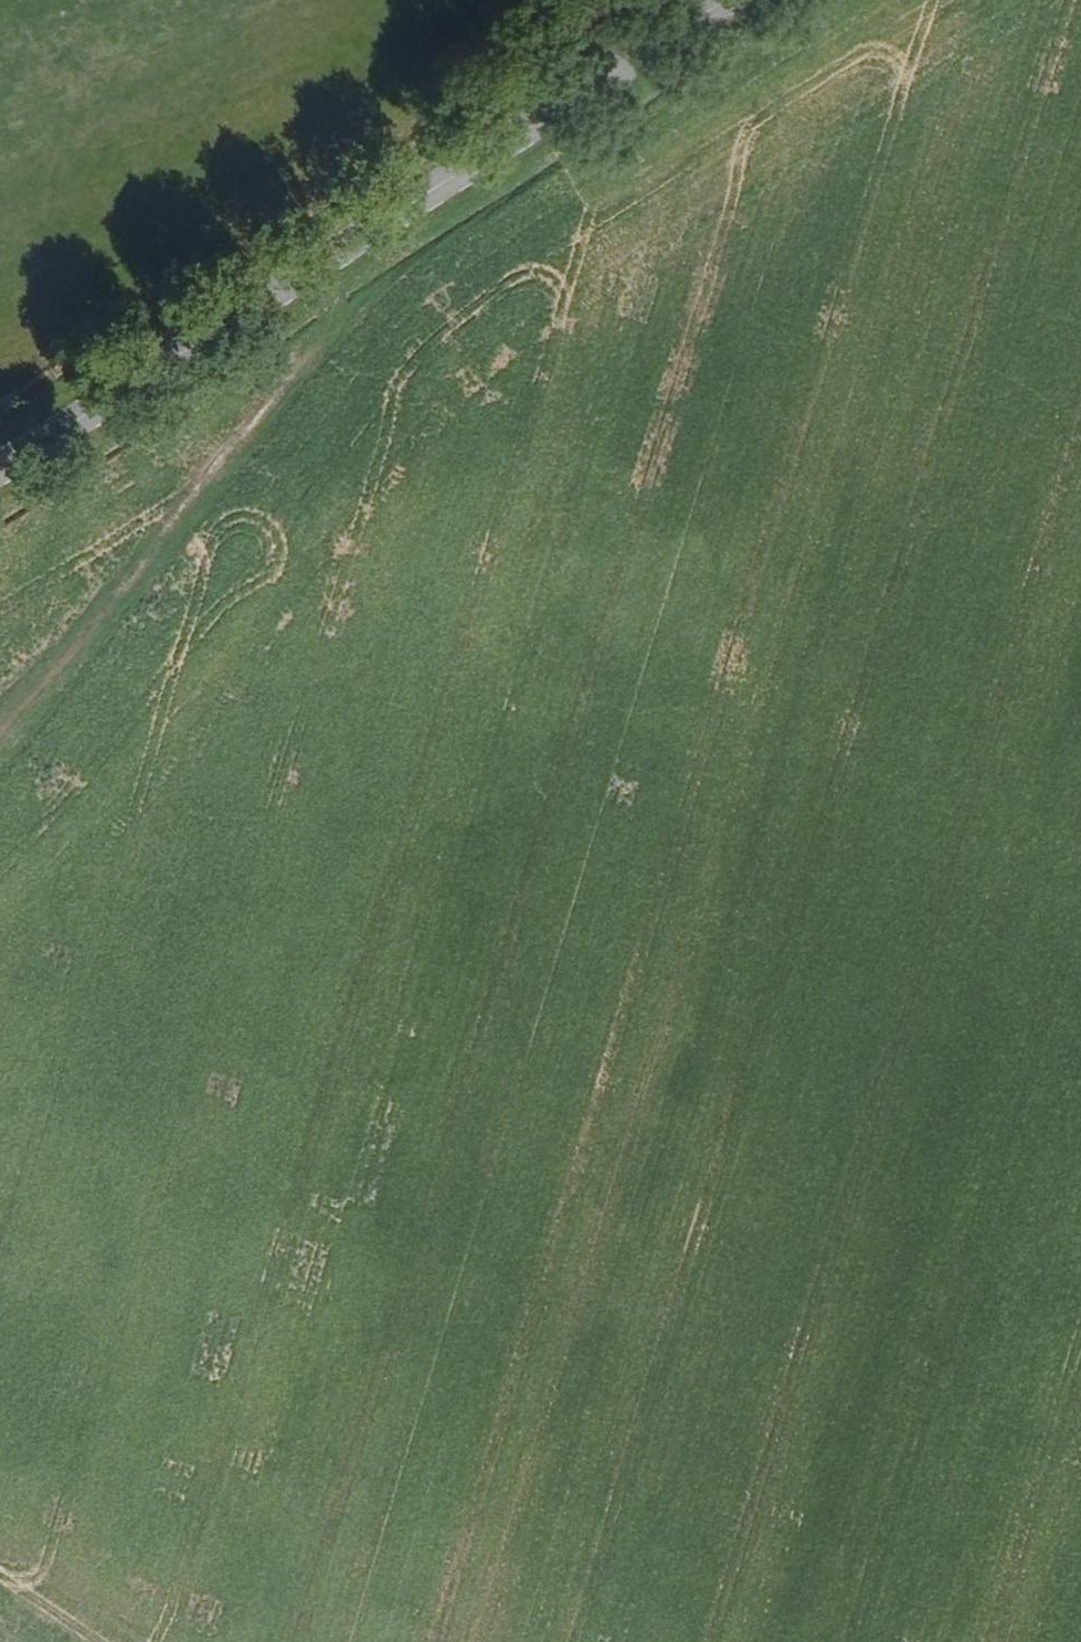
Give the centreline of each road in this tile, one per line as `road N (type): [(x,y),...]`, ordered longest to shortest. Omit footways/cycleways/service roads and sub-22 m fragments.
road 1 (primary): [(0,465),(722,0)]

